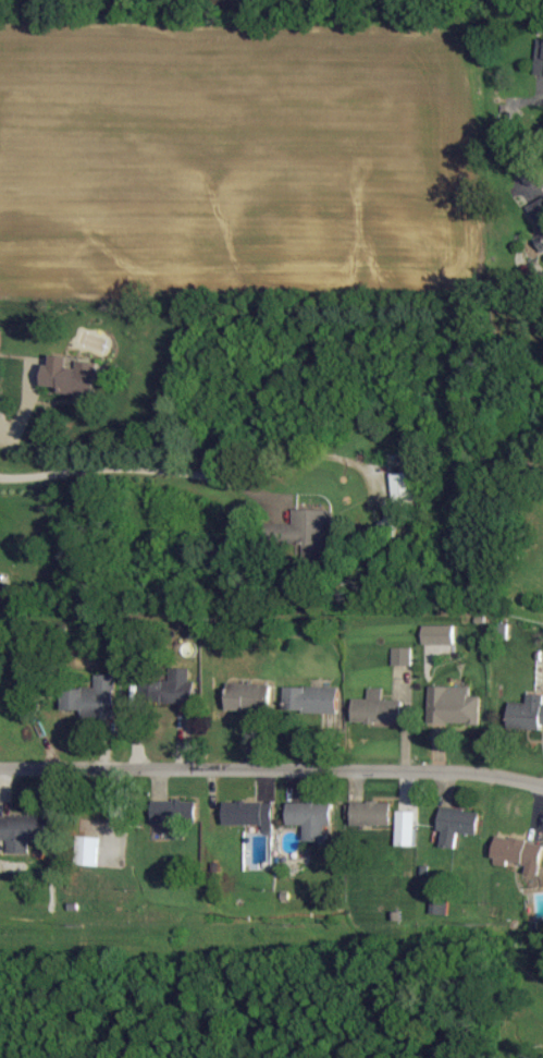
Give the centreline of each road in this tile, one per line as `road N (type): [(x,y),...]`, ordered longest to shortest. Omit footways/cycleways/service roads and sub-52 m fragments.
road 1 (residential): [(0,775),(357,768),(542,785)]
road 2 (residential): [(542,182),(505,147),(503,127),(515,112),(542,114)]

